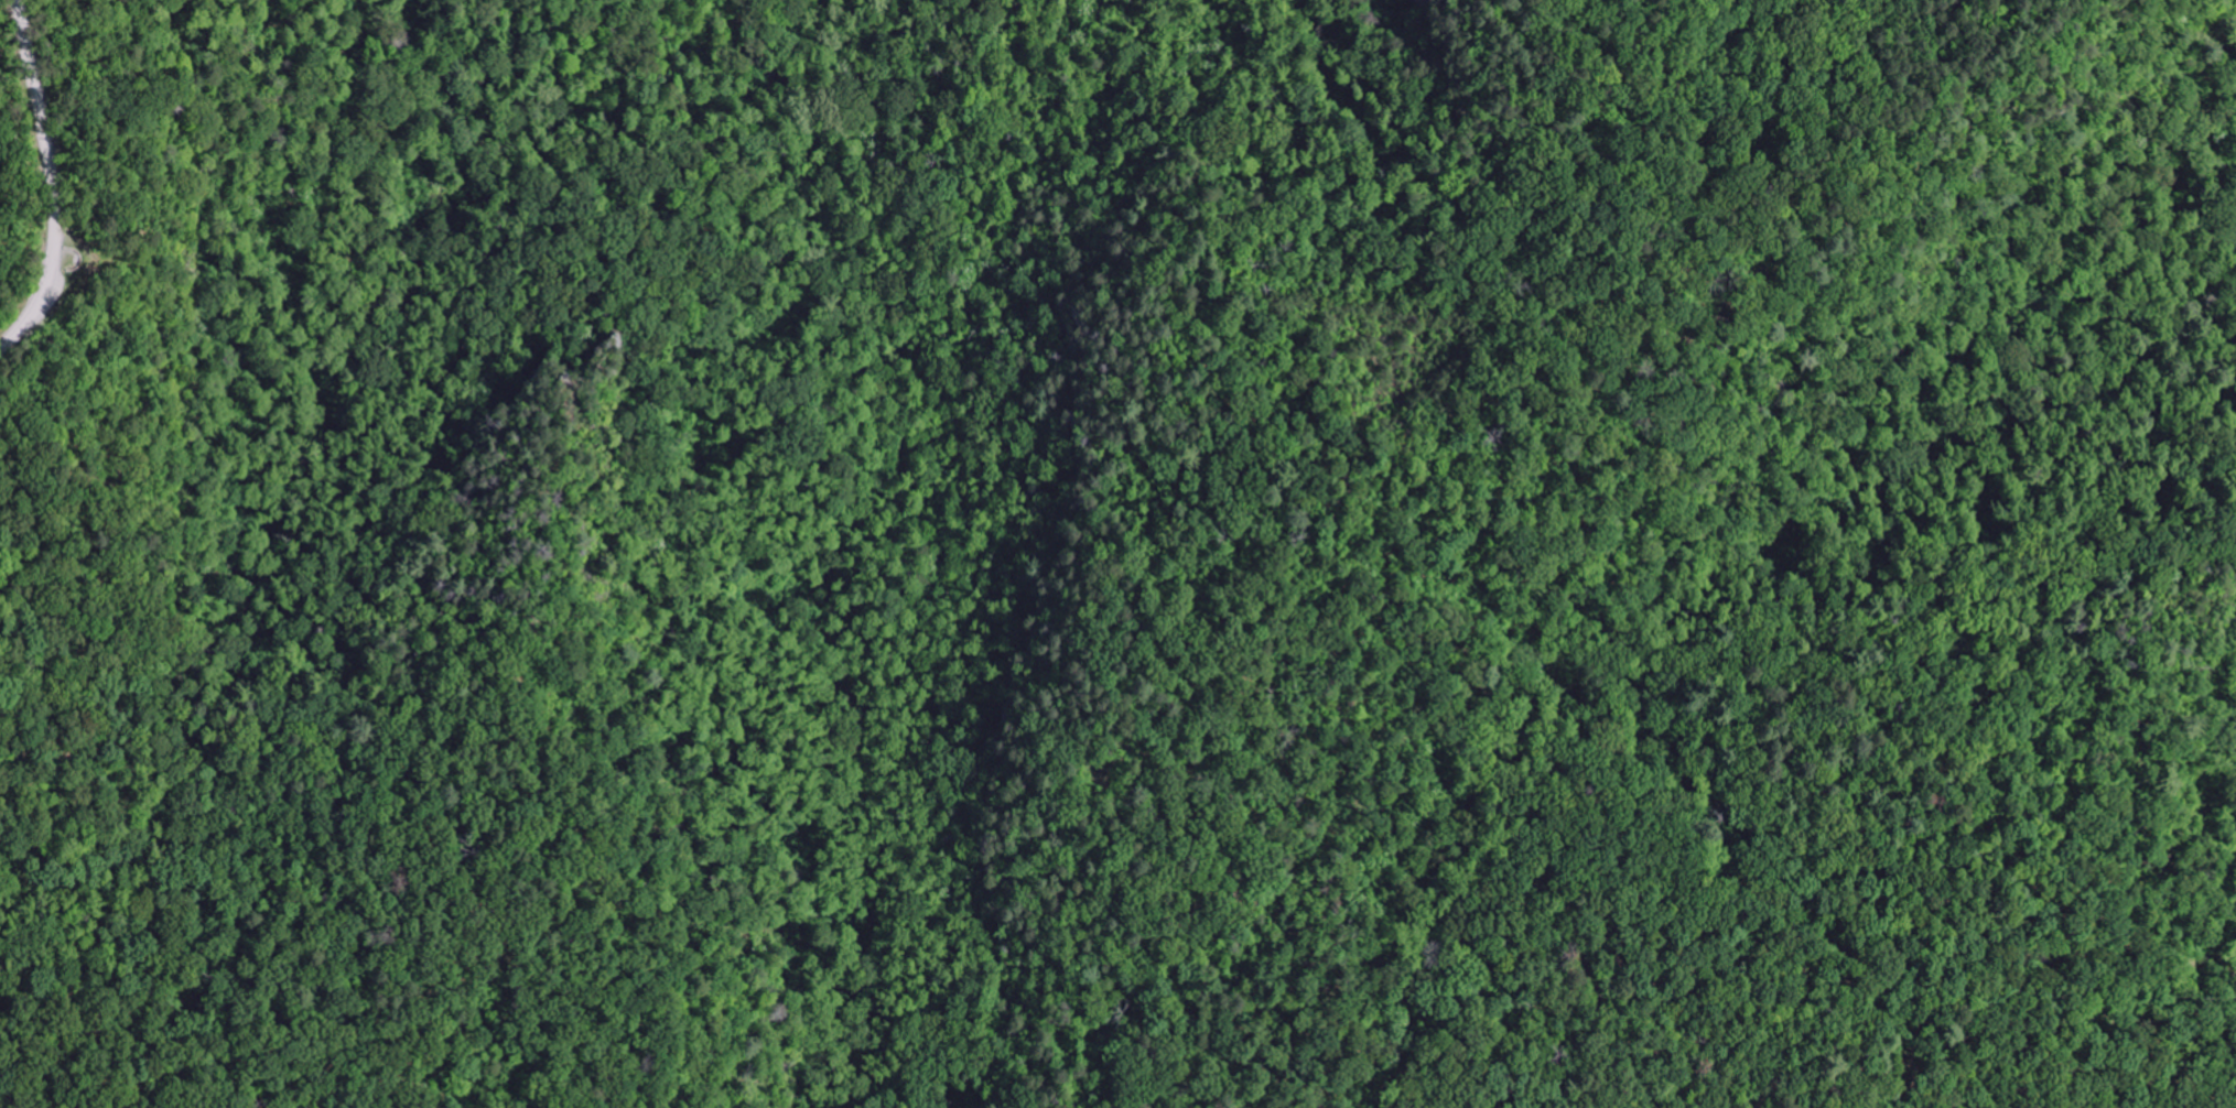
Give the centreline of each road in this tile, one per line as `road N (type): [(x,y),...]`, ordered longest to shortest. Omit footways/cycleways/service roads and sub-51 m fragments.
road 1 (residential): [(0,350),(44,289),(55,220),(18,0)]

